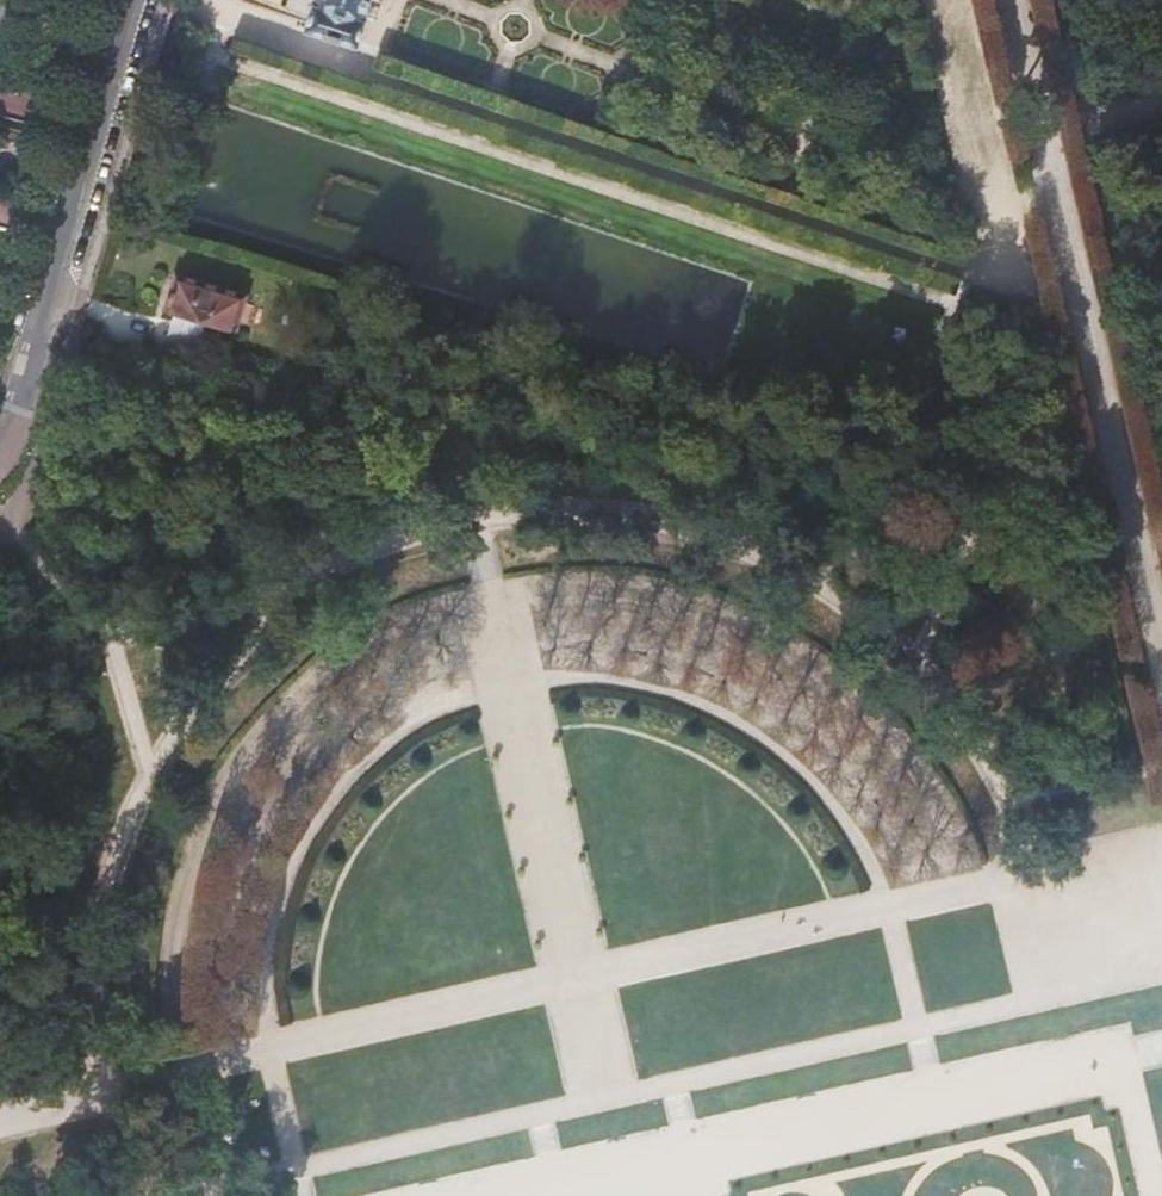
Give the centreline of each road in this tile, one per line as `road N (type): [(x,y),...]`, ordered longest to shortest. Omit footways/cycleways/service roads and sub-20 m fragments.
road 1 (track): [(0,1124),(267,1047),(1161,849)]
road 2 (track): [(197,0),(190,23),(220,36),(946,274)]
road 3 (track): [(103,1094),(90,995),(100,912),(155,761),(231,656),(305,583),(421,529),(484,518)]
road 4 (track): [(518,1195),(1118,1060)]
road 5 (track): [(605,1098),(1161,970)]
road 6 (residential): [(29,425),(147,0)]
road 7 (track): [(804,574),(988,528),(1098,338)]
road 8 (track): [(804,574),(890,636),(935,681),(1011,802),(1034,873)]
road 9 (track): [(484,518),(564,513),(666,522),(804,574)]
road 10 (track): [(1161,659),(1098,338)]
road 11 (track): [(295,1168),(605,1098)]
road 12 (track): [(231,656),(113,633),(17,540)]
road 13 (track): [(1093,311),(1052,127)]
road 14 (track): [(988,528),(927,671)]
road 15 (track): [(946,274),(1093,311)]
road 16 (track): [(113,633),(149,775)]
road 17 (track): [(1052,127),(1019,0)]

